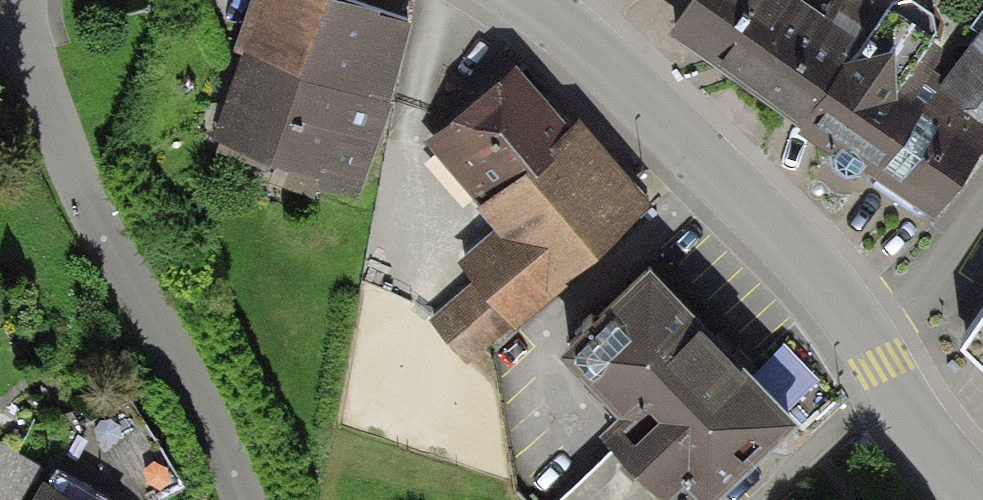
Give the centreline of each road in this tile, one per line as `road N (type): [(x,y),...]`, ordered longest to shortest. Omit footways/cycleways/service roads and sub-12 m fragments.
road 1 (residential): [(17,0),(40,109),(243,499)]
road 2 (tertiary): [(866,348),(603,44),(534,0)]
road 3 (residential): [(982,202),(866,348)]
road 4 (tertiary): [(982,479),(866,348)]

